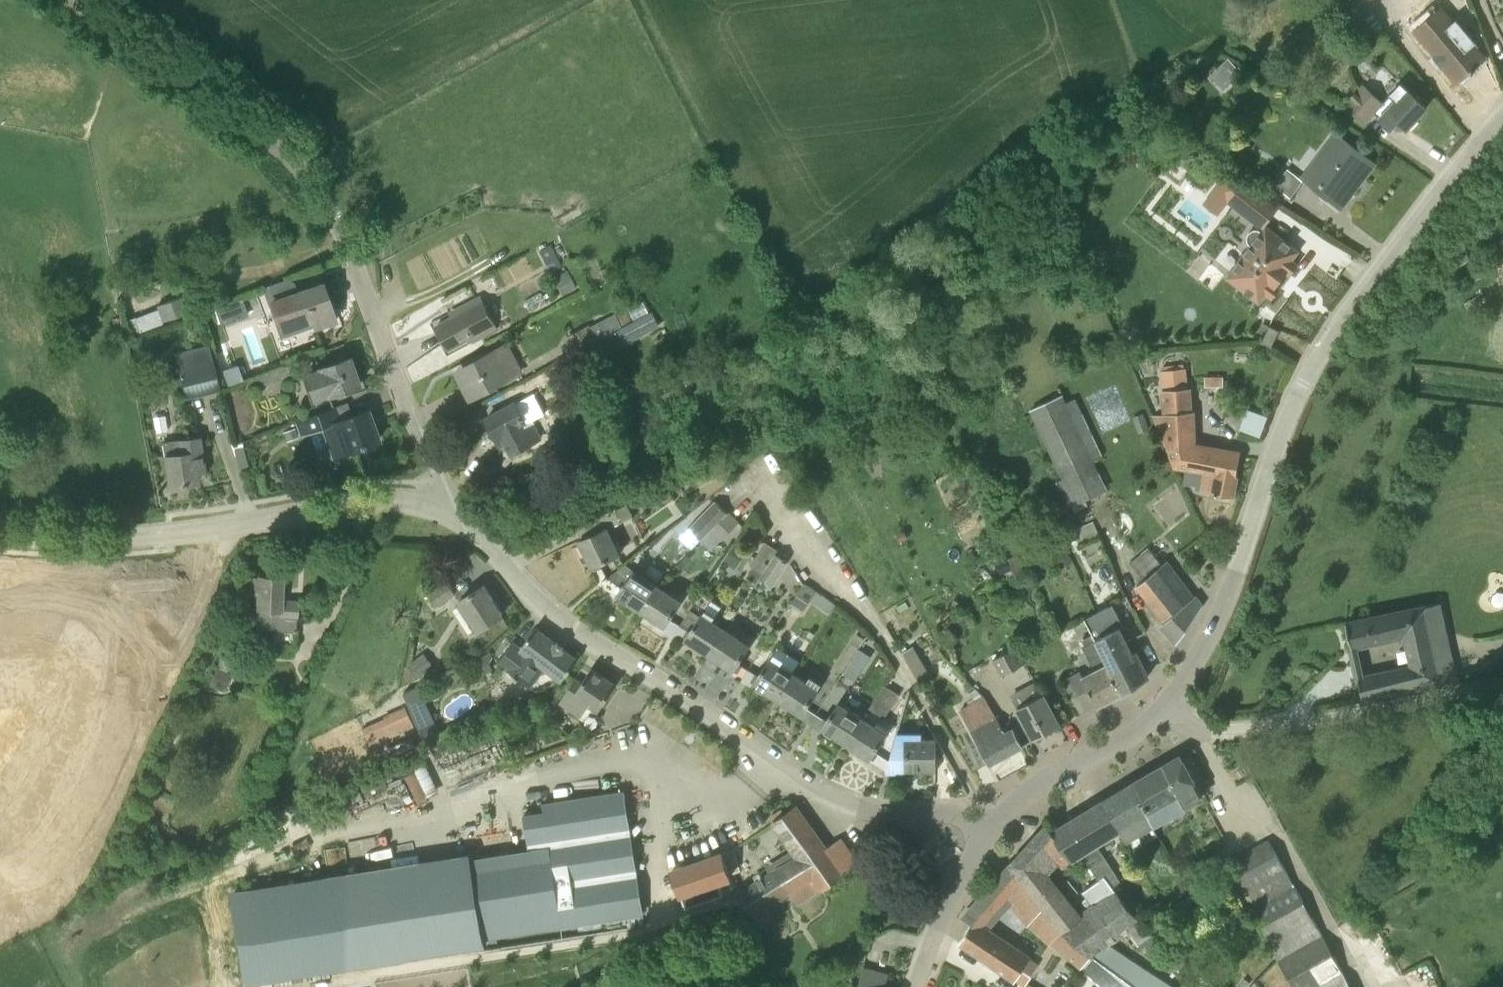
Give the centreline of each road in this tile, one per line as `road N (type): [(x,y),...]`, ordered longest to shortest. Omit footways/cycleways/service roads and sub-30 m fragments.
road 1 (unclassified): [(1169,704),(1225,600),(1308,374),(1502,116)]
road 2 (unclassified): [(452,515),(351,250),(306,175),(241,115),(73,0)]
road 3 (unclassified): [(988,834),(951,814),(873,811),(819,789),(552,615),(452,515)]
road 4 (unclassified): [(452,515),(382,500),(165,534),(0,536)]
road 5 (unclassified): [(1502,678),(1333,719),(1212,733),(1169,704)]
road 6 (unclassified): [(988,834),(1046,776),(1130,735),(1169,704)]
road 7 (unclassified): [(917,986),(949,899),(988,834)]

